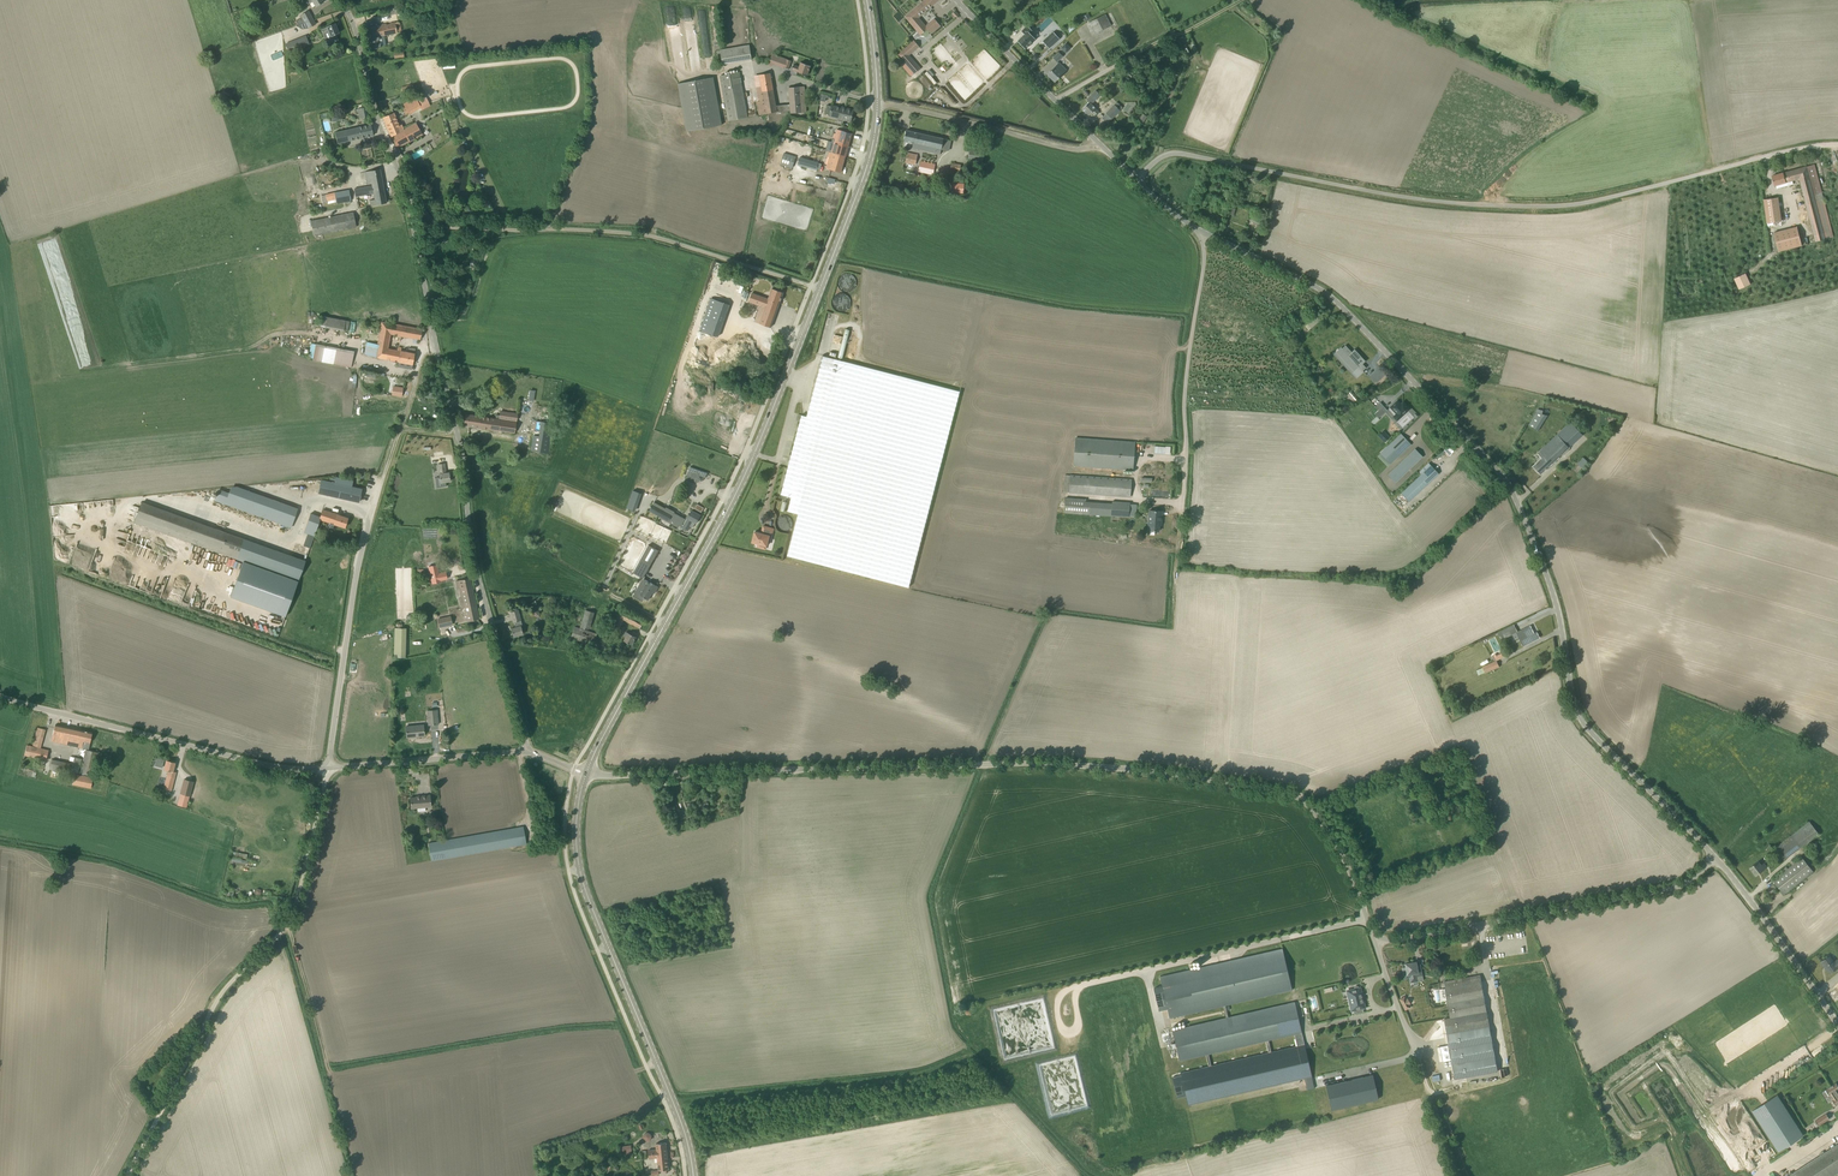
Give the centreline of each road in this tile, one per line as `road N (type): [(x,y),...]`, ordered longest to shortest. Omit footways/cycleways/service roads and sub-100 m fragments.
road 1 (unclassified): [(1376,944),(1350,872),(1317,814),(1286,788),(1085,761),(585,773)]
road 2 (unclassified): [(1715,858),(1583,726),(1527,528),(1488,458),(1325,295),(1200,231)]
road 3 (primary): [(585,773),(731,506),(860,194),(880,98),(868,0)]
road 4 (unclassified): [(529,753),(473,559),(462,456),(404,179),(364,44),(340,0)]
road 5 (unclassified): [(1136,181),(1175,153),(1436,202),(1542,205),(1824,145)]
road 6 (unclassified): [(126,1175),(219,996),(288,922),(328,767)]
road 7 (primary): [(694,1175),(680,1117),(580,870),(575,819),(585,773)]
road 8 (track): [(408,199),(443,226),(654,239),(811,286)]
road 9 (unclassified): [(1715,858),(1680,884),(1376,944)]
road 10 (unclassified): [(328,767),(248,761),(0,696)]
road 11 (unclassified): [(1178,509),(1180,371),(1201,282),(1200,231)]
road 12 (unclassified): [(328,767),(375,504)]
road 13 (unclassified): [(1136,181),(956,0)]
road 14 (track): [(1098,142),(1074,149),(879,102)]
road 15 (track): [(1055,100),(1241,0)]
road 16 (unclassified): [(1837,1027),(1775,930),(1715,858)]
road 17 (unclassified): [(328,767),(529,753)]
road 18 (track): [(1225,779),(1236,588)]
road 19 (unclassified): [(1430,1095),(1376,944)]

